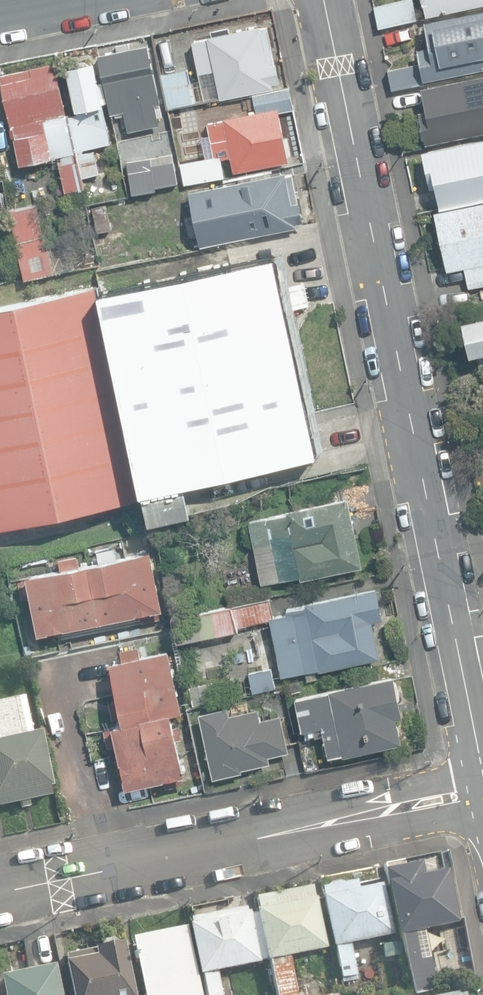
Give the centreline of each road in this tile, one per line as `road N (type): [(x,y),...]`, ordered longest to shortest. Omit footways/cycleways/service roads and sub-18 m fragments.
road 1 (residential): [(482,755),(323,0)]
road 2 (unclassified): [(482,791),(0,893)]

